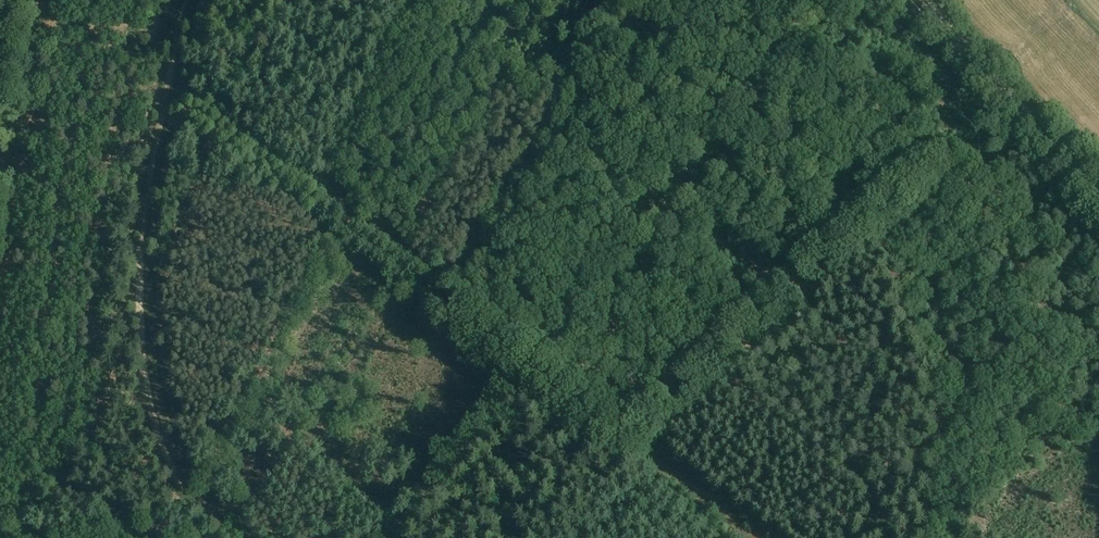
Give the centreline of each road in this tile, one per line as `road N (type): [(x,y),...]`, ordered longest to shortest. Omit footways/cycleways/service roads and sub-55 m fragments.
road 1 (track): [(923,0),(1098,194)]

